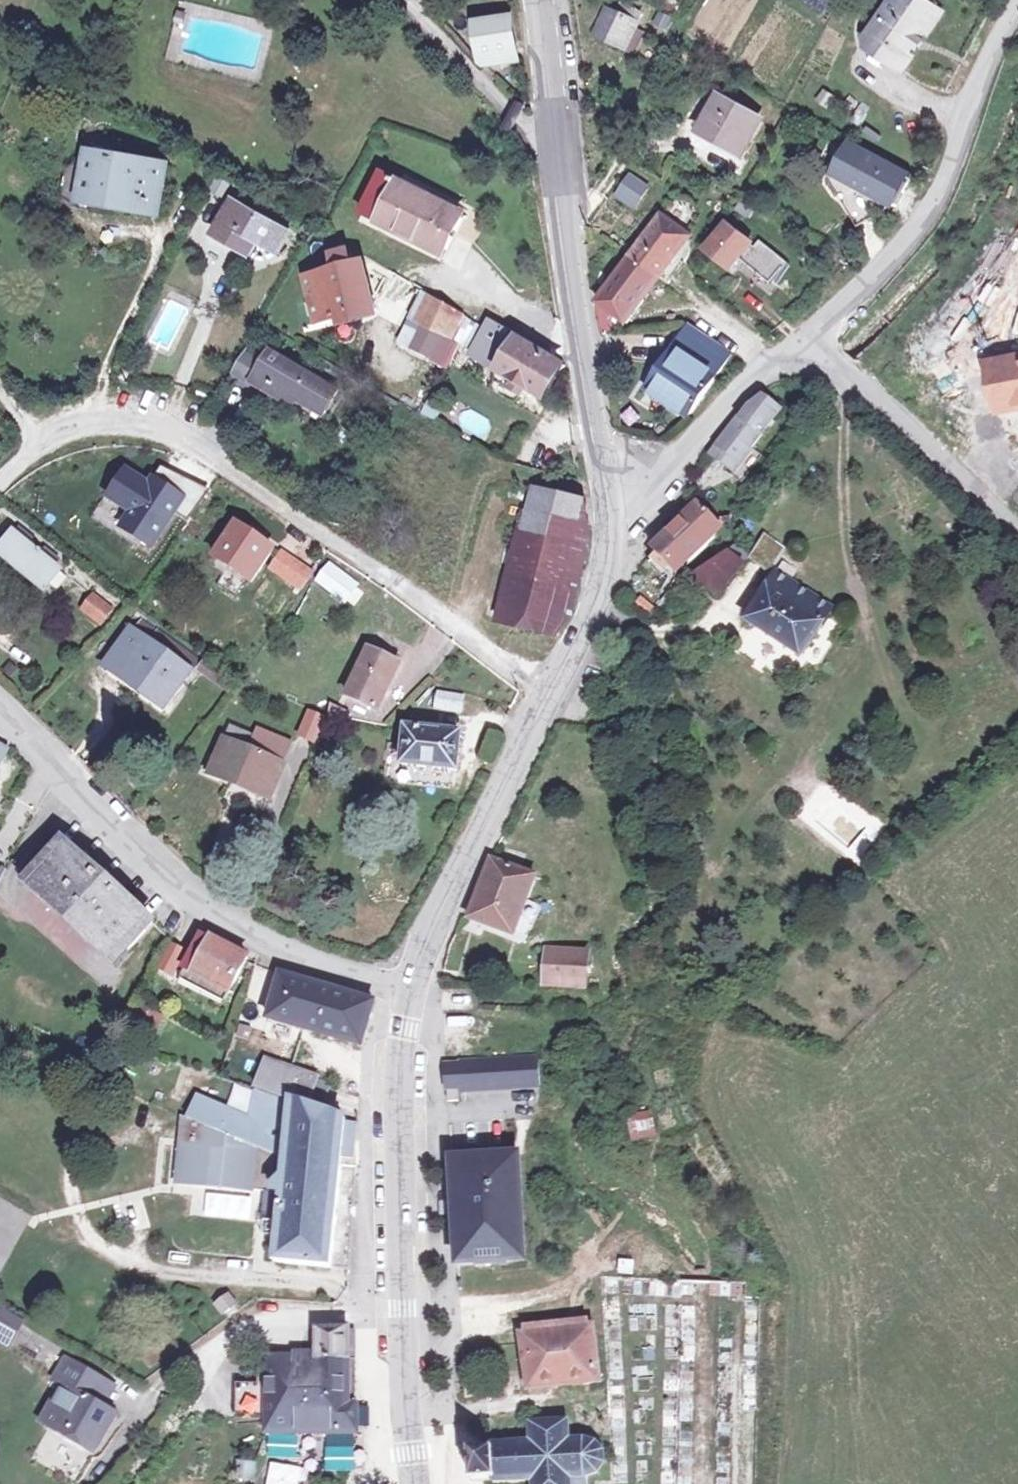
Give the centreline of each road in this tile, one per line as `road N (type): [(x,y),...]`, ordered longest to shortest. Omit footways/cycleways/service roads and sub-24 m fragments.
road 1 (residential): [(548,691),(192,447),(124,430),(43,441),(0,474)]
road 2 (residential): [(0,706),(215,922),(278,955),(407,993)]
road 3 (secondary): [(609,499),(540,0)]
road 4 (residential): [(403,1297),(143,1268),(83,1230),(69,1196),(83,1156),(120,1134)]
road 5 (residential): [(811,348),(933,206),(995,40),(1017,4)]
road 6 (secondary): [(407,993),(548,691)]
road 7 (secondary): [(403,1297),(398,1082),(407,993)]
road 8 (residential): [(811,348),(1017,532)]
road 9 (residential): [(609,499),(661,471),(760,375),(811,348)]
road 10 (secondary): [(548,691),(593,607),(609,499)]
road 11 (secondary): [(413,1483),(403,1297)]
road 12 (track): [(700,1483),(705,1303)]

